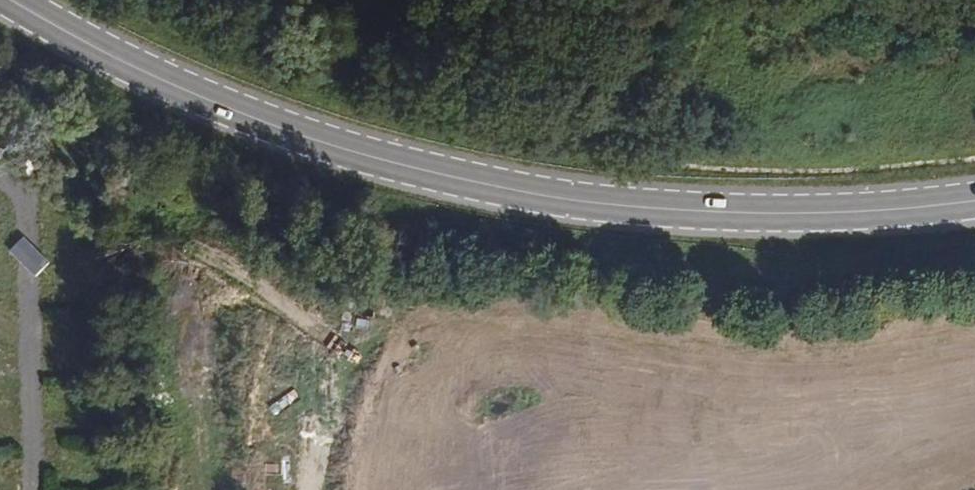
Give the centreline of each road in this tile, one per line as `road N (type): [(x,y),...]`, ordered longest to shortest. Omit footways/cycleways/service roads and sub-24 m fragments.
road 1 (primary): [(8,0),(178,91),(383,167),(622,211),(822,221),(974,207)]

